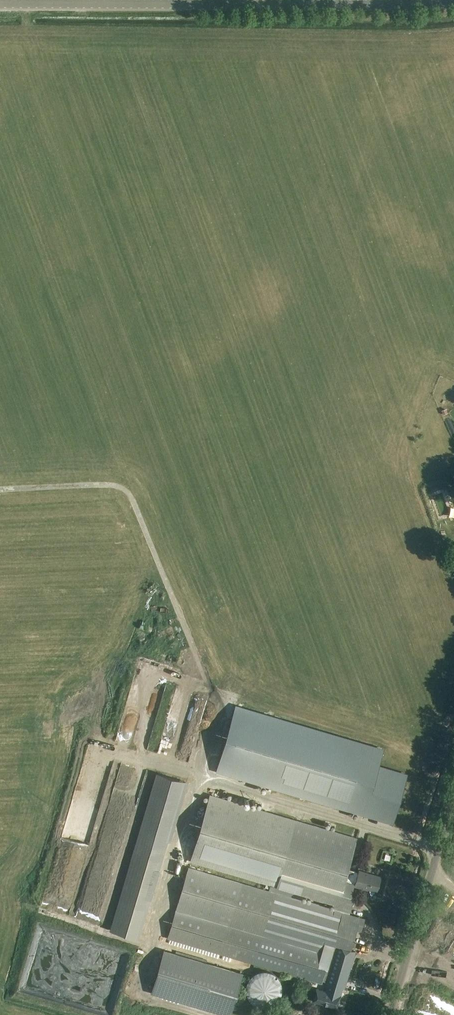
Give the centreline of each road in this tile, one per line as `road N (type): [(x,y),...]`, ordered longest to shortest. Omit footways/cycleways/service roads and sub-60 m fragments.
road 1 (tertiary): [(0,3),(450,0)]
road 2 (track): [(200,781),(218,710),(128,492),(108,486),(0,490)]
road 3 (tertiary): [(390,1014),(453,796)]

